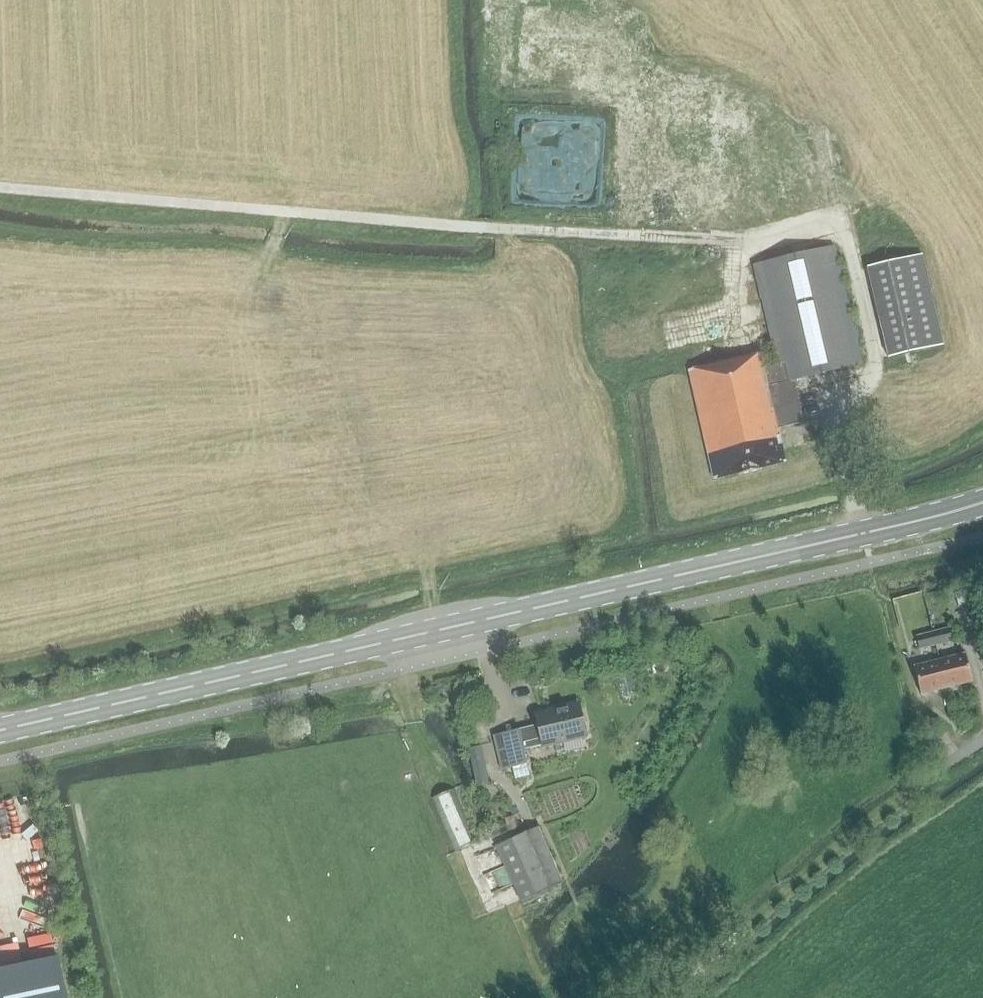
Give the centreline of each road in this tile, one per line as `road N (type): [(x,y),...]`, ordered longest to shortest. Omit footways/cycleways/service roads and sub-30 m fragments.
road 1 (tertiary): [(0,731),(982,502)]

